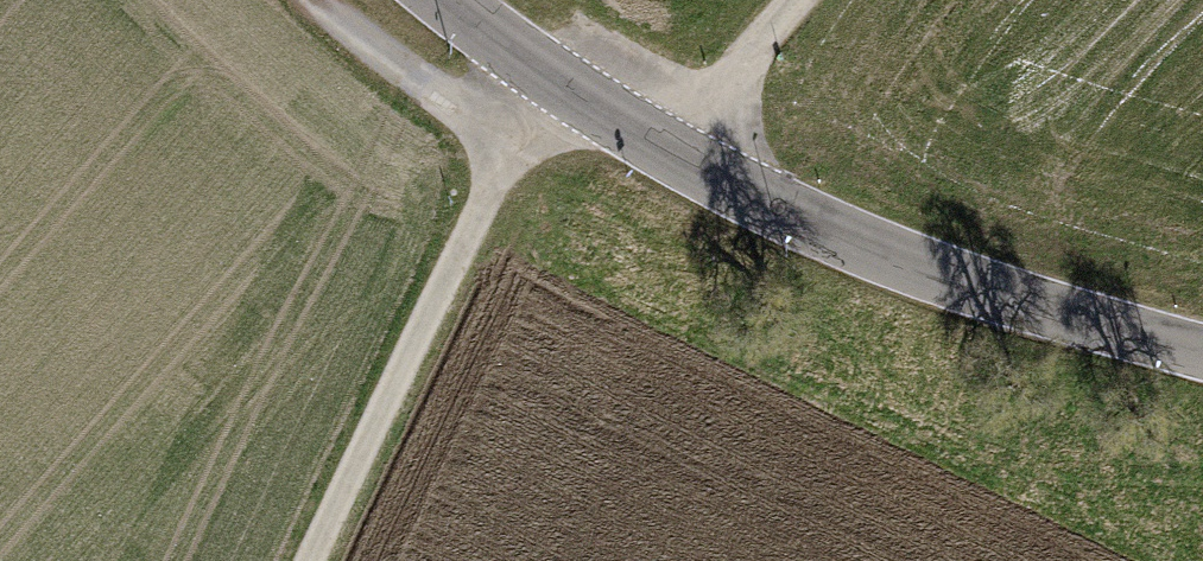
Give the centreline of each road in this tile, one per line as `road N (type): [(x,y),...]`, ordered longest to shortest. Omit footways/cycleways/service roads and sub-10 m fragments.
road 1 (tertiary): [(447,0),(660,146),(807,223),(953,282),(1202,356)]
road 2 (track): [(509,146),(310,560)]
road 3 (track): [(796,0),(660,146)]

